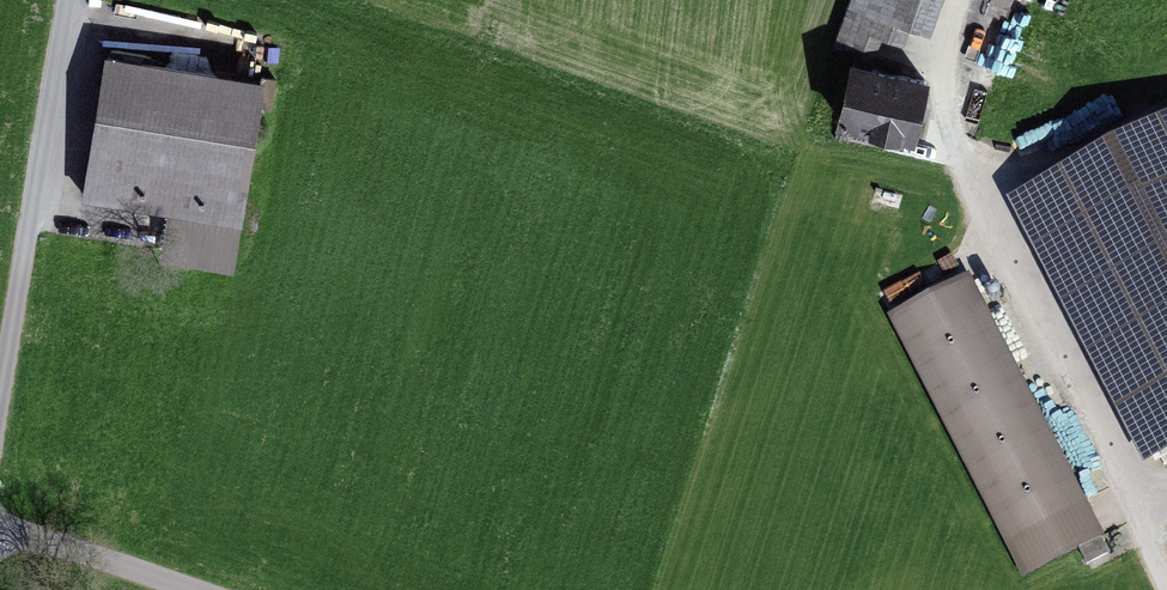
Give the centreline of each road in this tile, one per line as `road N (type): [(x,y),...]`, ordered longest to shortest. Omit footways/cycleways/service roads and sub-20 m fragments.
road 1 (track): [(1160,589),(950,148)]
road 2 (track): [(67,0),(0,402)]
road 3 (unclassified): [(0,525),(191,589)]

